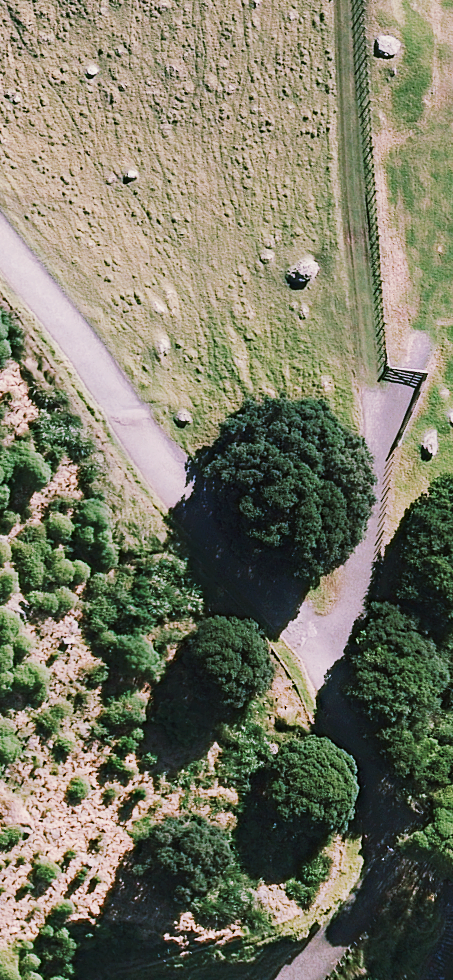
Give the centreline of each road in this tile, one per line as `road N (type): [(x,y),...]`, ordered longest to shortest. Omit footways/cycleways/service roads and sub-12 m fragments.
road 1 (track): [(331,666),(353,605),(378,454),(347,0)]
road 2 (track): [(378,454),(452,255)]
road 3 (track): [(394,826),(389,879),(358,944),(312,979)]
road 4 (track): [(394,826),(331,666)]

